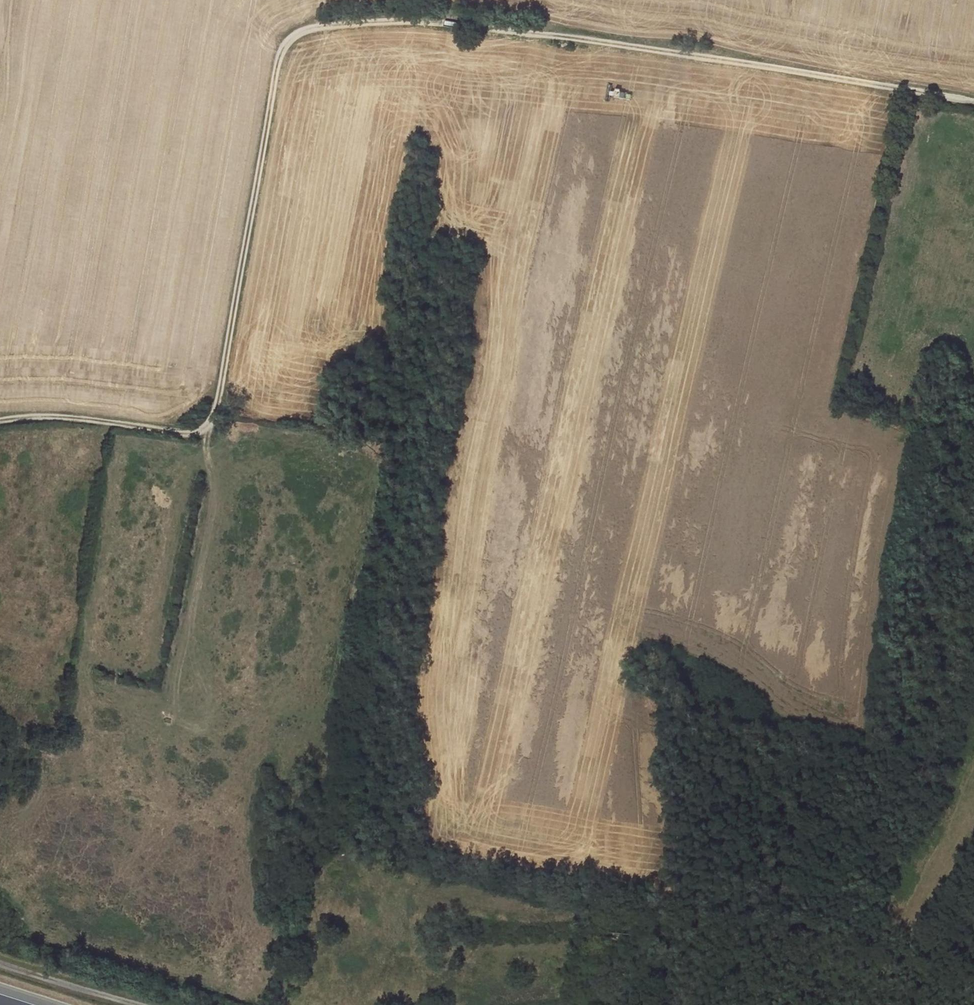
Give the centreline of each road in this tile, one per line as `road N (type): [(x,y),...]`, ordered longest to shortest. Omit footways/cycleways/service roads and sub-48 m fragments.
road 1 (track): [(0,424),(48,419),(183,435),(211,423),(279,55),(304,27),(428,19),(973,100)]
road 2 (track): [(0,963),(140,1004)]

